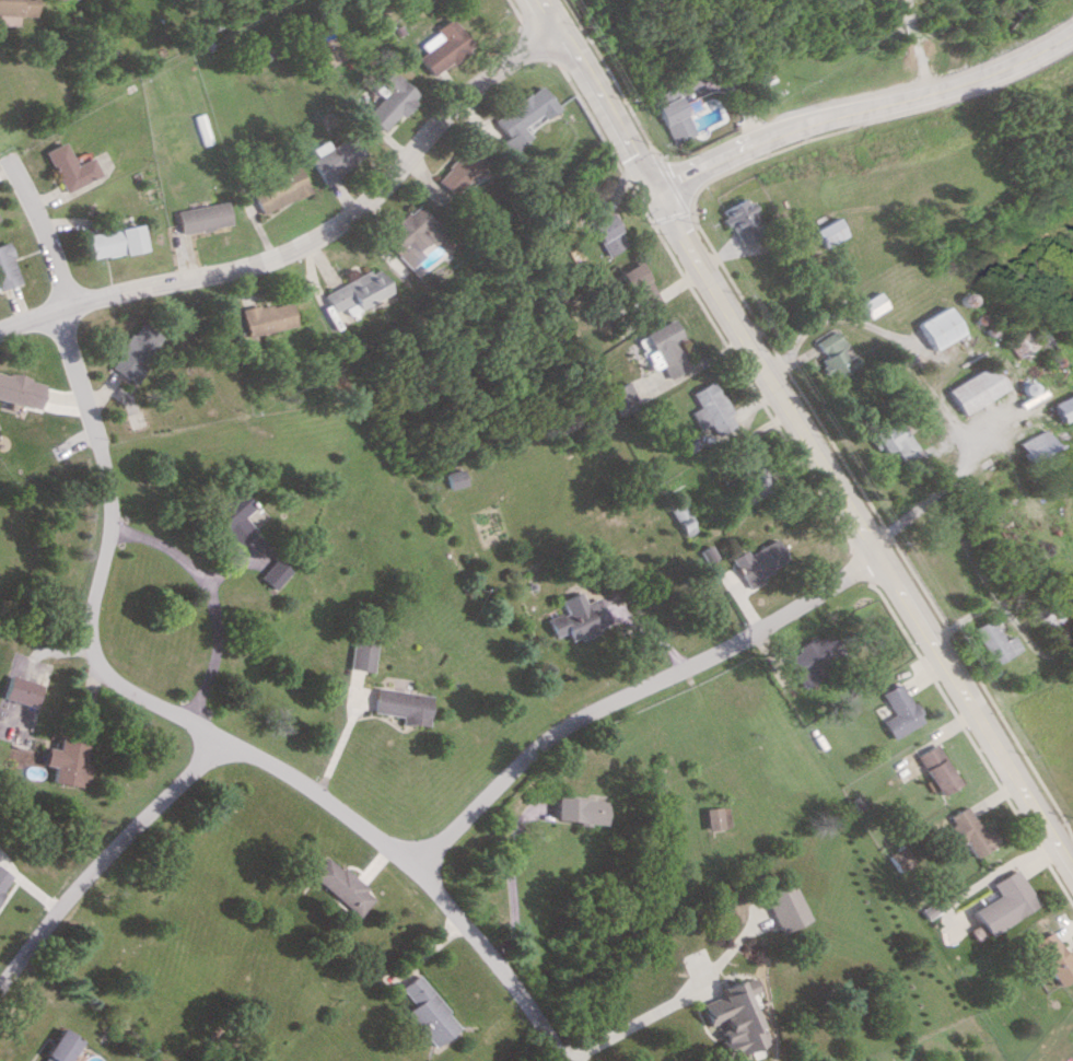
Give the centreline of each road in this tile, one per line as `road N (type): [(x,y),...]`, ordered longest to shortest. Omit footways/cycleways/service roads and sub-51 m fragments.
road 1 (residential): [(563,1060),(512,983),(417,868),(327,800),(102,666),(90,626),(109,490),(54,308)]
road 2 (tertiary): [(1072,872),(656,191)]
road 3 (residential): [(552,30),(466,95),(338,221),(268,258),(54,308),(0,332)]
road 4 (residential): [(880,560),(703,662),(563,730),(417,868)]
road 5 (secondary): [(1072,27),(1006,67),(763,139),(656,191)]
road 6 (residential): [(218,741),(107,850),(0,981)]
road 7 (secondary): [(656,191),(535,0)]
road 8 (residential): [(54,308),(58,289),(46,243),(13,164)]

